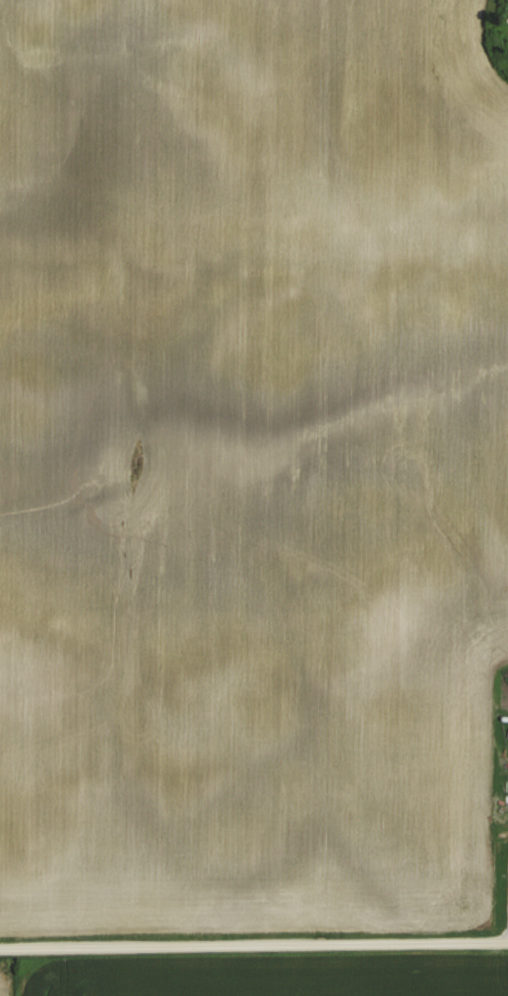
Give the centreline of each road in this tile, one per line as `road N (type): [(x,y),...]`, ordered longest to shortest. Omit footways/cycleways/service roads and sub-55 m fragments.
road 1 (residential): [(0,948),(507,936)]

